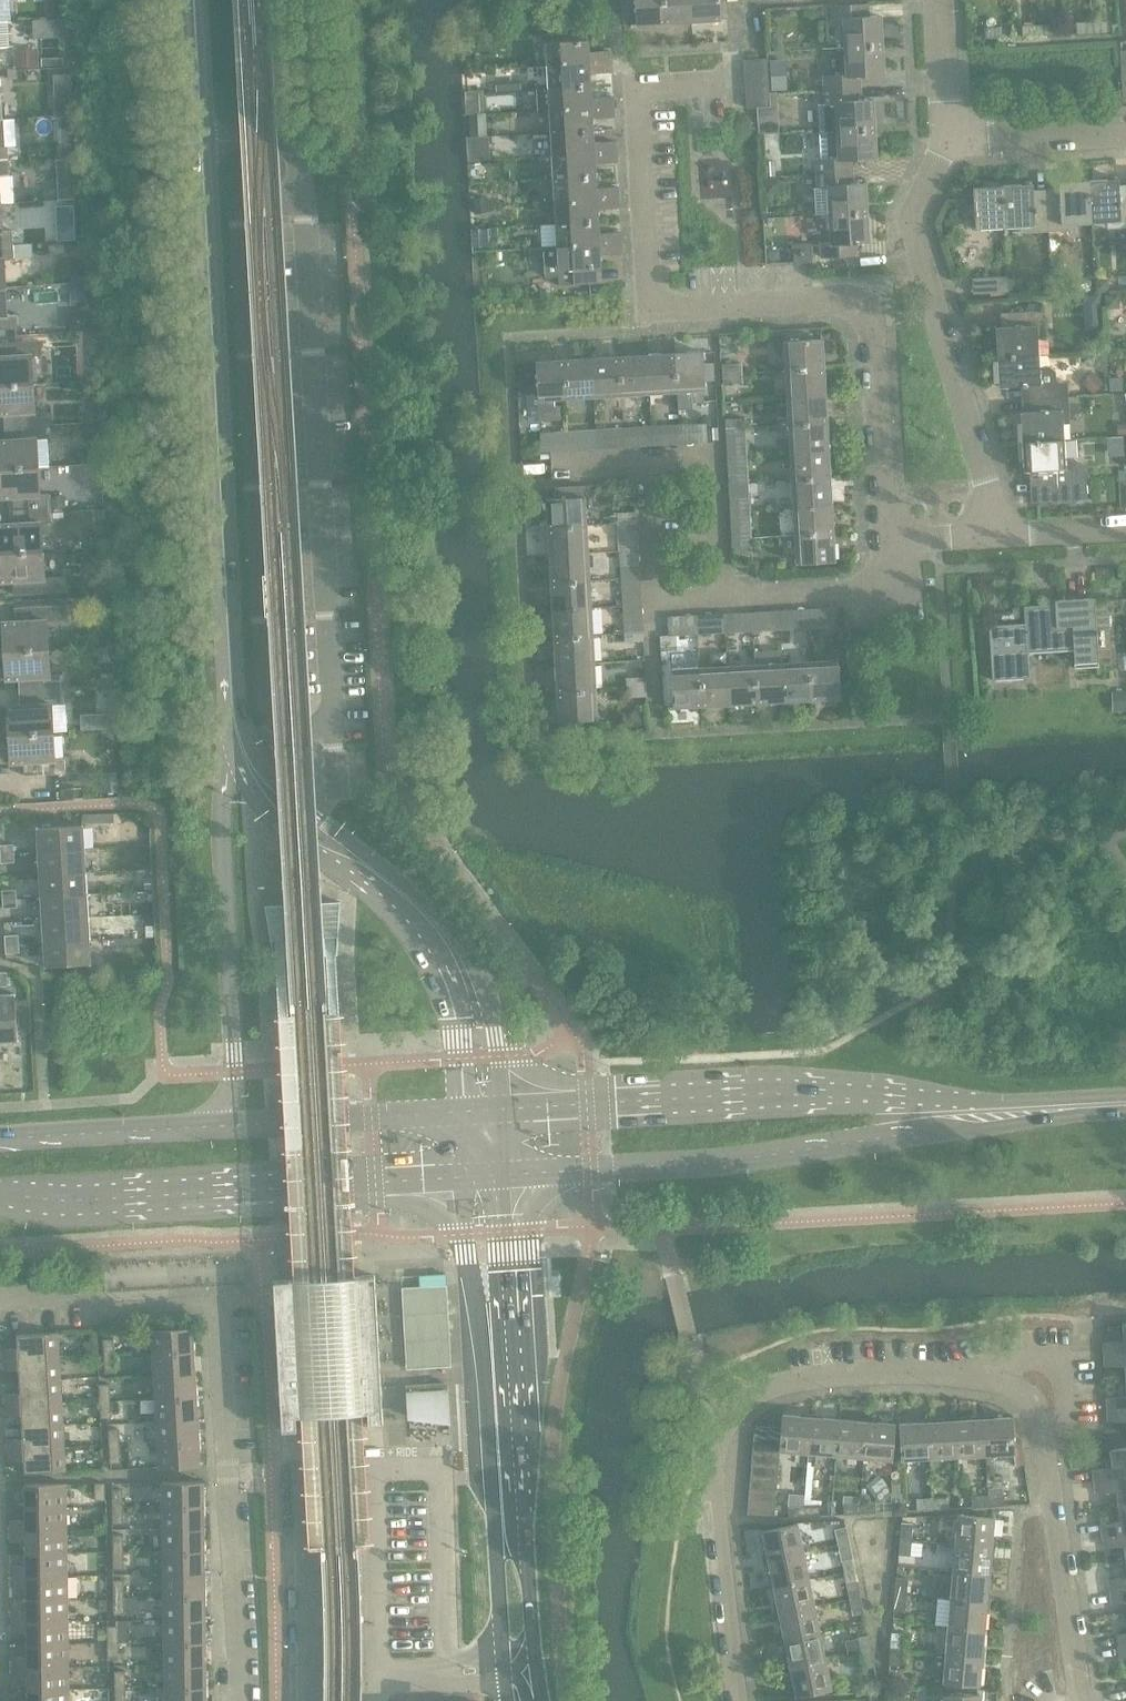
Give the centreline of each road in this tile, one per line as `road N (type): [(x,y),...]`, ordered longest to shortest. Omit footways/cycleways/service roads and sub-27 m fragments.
road 1 (unclassified): [(1083,1700),(1039,1415),(997,1383),(888,1375),(759,1393),(716,1442),(712,1469),(738,1700)]
road 2 (tertiary): [(506,1106),(491,993),(439,908),(312,812),(260,759),(240,705),(224,467)]
road 3 (unclassified): [(888,539),(868,315),(838,299),(679,310),(663,305),(652,283),(640,93),(733,88)]
road 4 (secondary): [(516,1665),(535,1613),(507,1172)]
road 5 (secondary): [(461,1175),(478,1307),(496,1619),(516,1665)]
road 6 (tertiary): [(224,467),(198,0)]
road 7 (secondary): [(0,1192),(122,1194),(461,1175)]
road 8 (secondary): [(507,1172),(687,1166),(863,1142),(951,1116)]
road 9 (secondary): [(951,1116),(873,1095),(506,1106)]
road 10 (tertiary): [(233,759),(274,815),(351,870),(423,937),(456,1016),(463,1108)]
road 11 (unclassified): [(999,536),(913,221),(947,138)]
road 12 (unclassified): [(240,1700),(219,1299)]
road 13 (secondary): [(233,759),(225,801),(225,926),(236,1073),(208,1124)]
road 14 (tertiary): [(224,467),(225,720),(233,759)]
road 15 (secondary): [(463,1108),(208,1124)]
road 16 (residential): [(219,1299),(106,1303),(0,1295)]
road 17 (residential): [(651,461),(659,603),(726,599)]
road 18 (residential): [(726,599),(717,457),(651,461)]
road 19 (secondary): [(208,1124),(0,1135)]
road 20 (residential): [(726,599),(860,592),(884,574),(888,539)]
road 21 (residential): [(947,138),(1125,129)]
road 22 (secondary): [(951,1116),(1125,1106)]
road 23 (unclassified): [(947,138),(939,0)]
road 24 (unclassified): [(1125,529),(999,536)]

